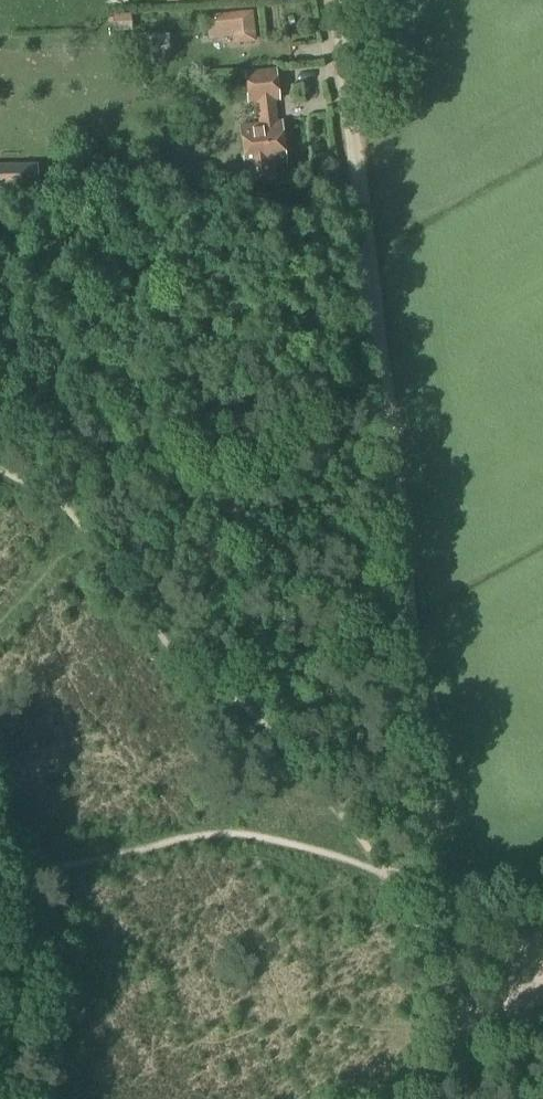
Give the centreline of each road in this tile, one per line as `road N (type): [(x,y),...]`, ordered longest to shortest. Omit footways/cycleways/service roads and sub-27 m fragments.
road 1 (track): [(434,876),(333,0)]
road 2 (track): [(455,1029),(434,876)]
road 3 (track): [(88,531),(0,631)]

